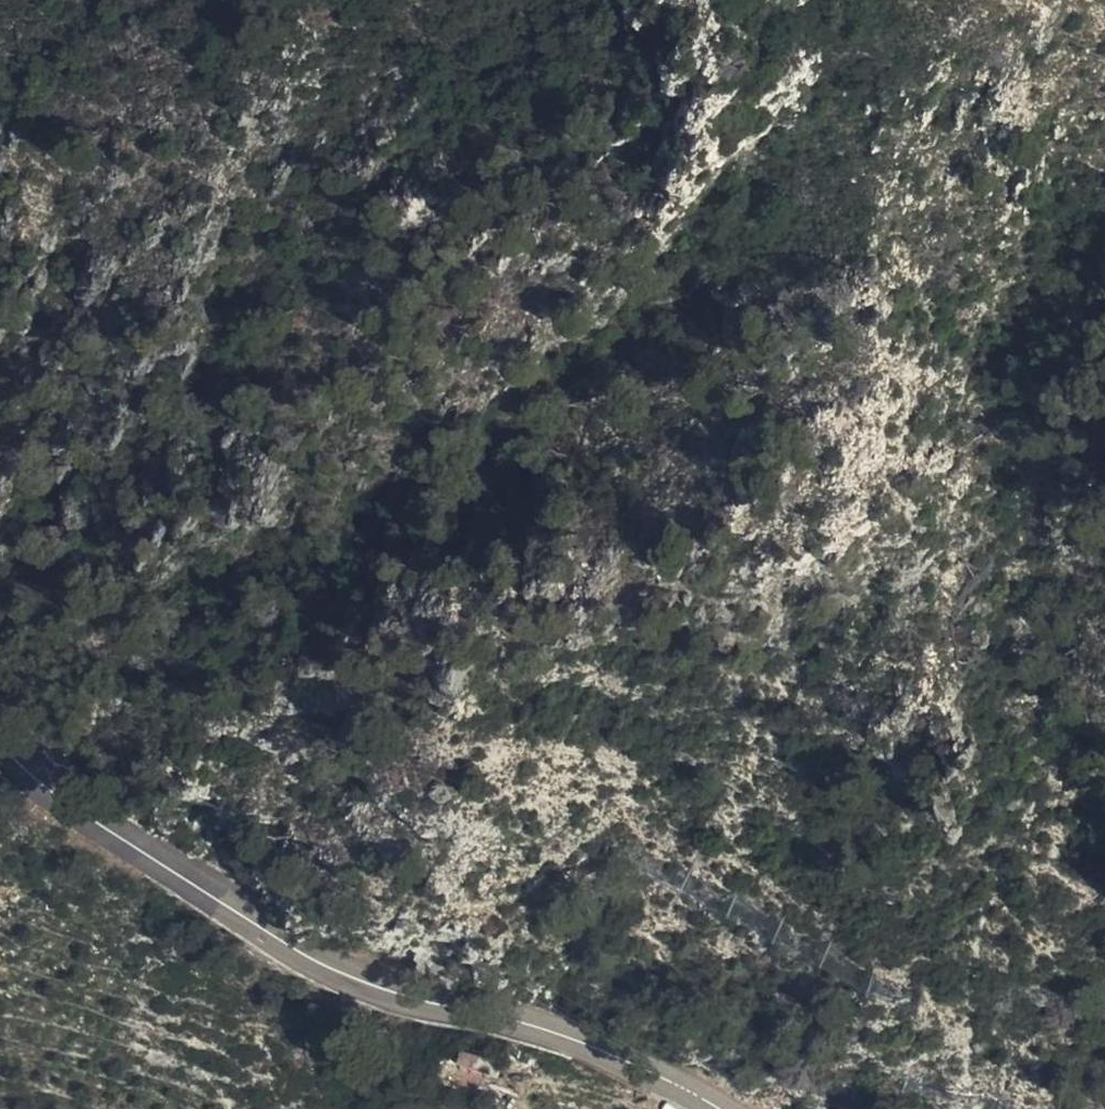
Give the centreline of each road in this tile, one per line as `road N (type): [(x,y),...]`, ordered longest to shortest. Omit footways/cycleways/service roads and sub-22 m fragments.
road 1 (secondary): [(713,1108),(531,1029),(445,1013),(301,956),(59,801),(0,745)]

